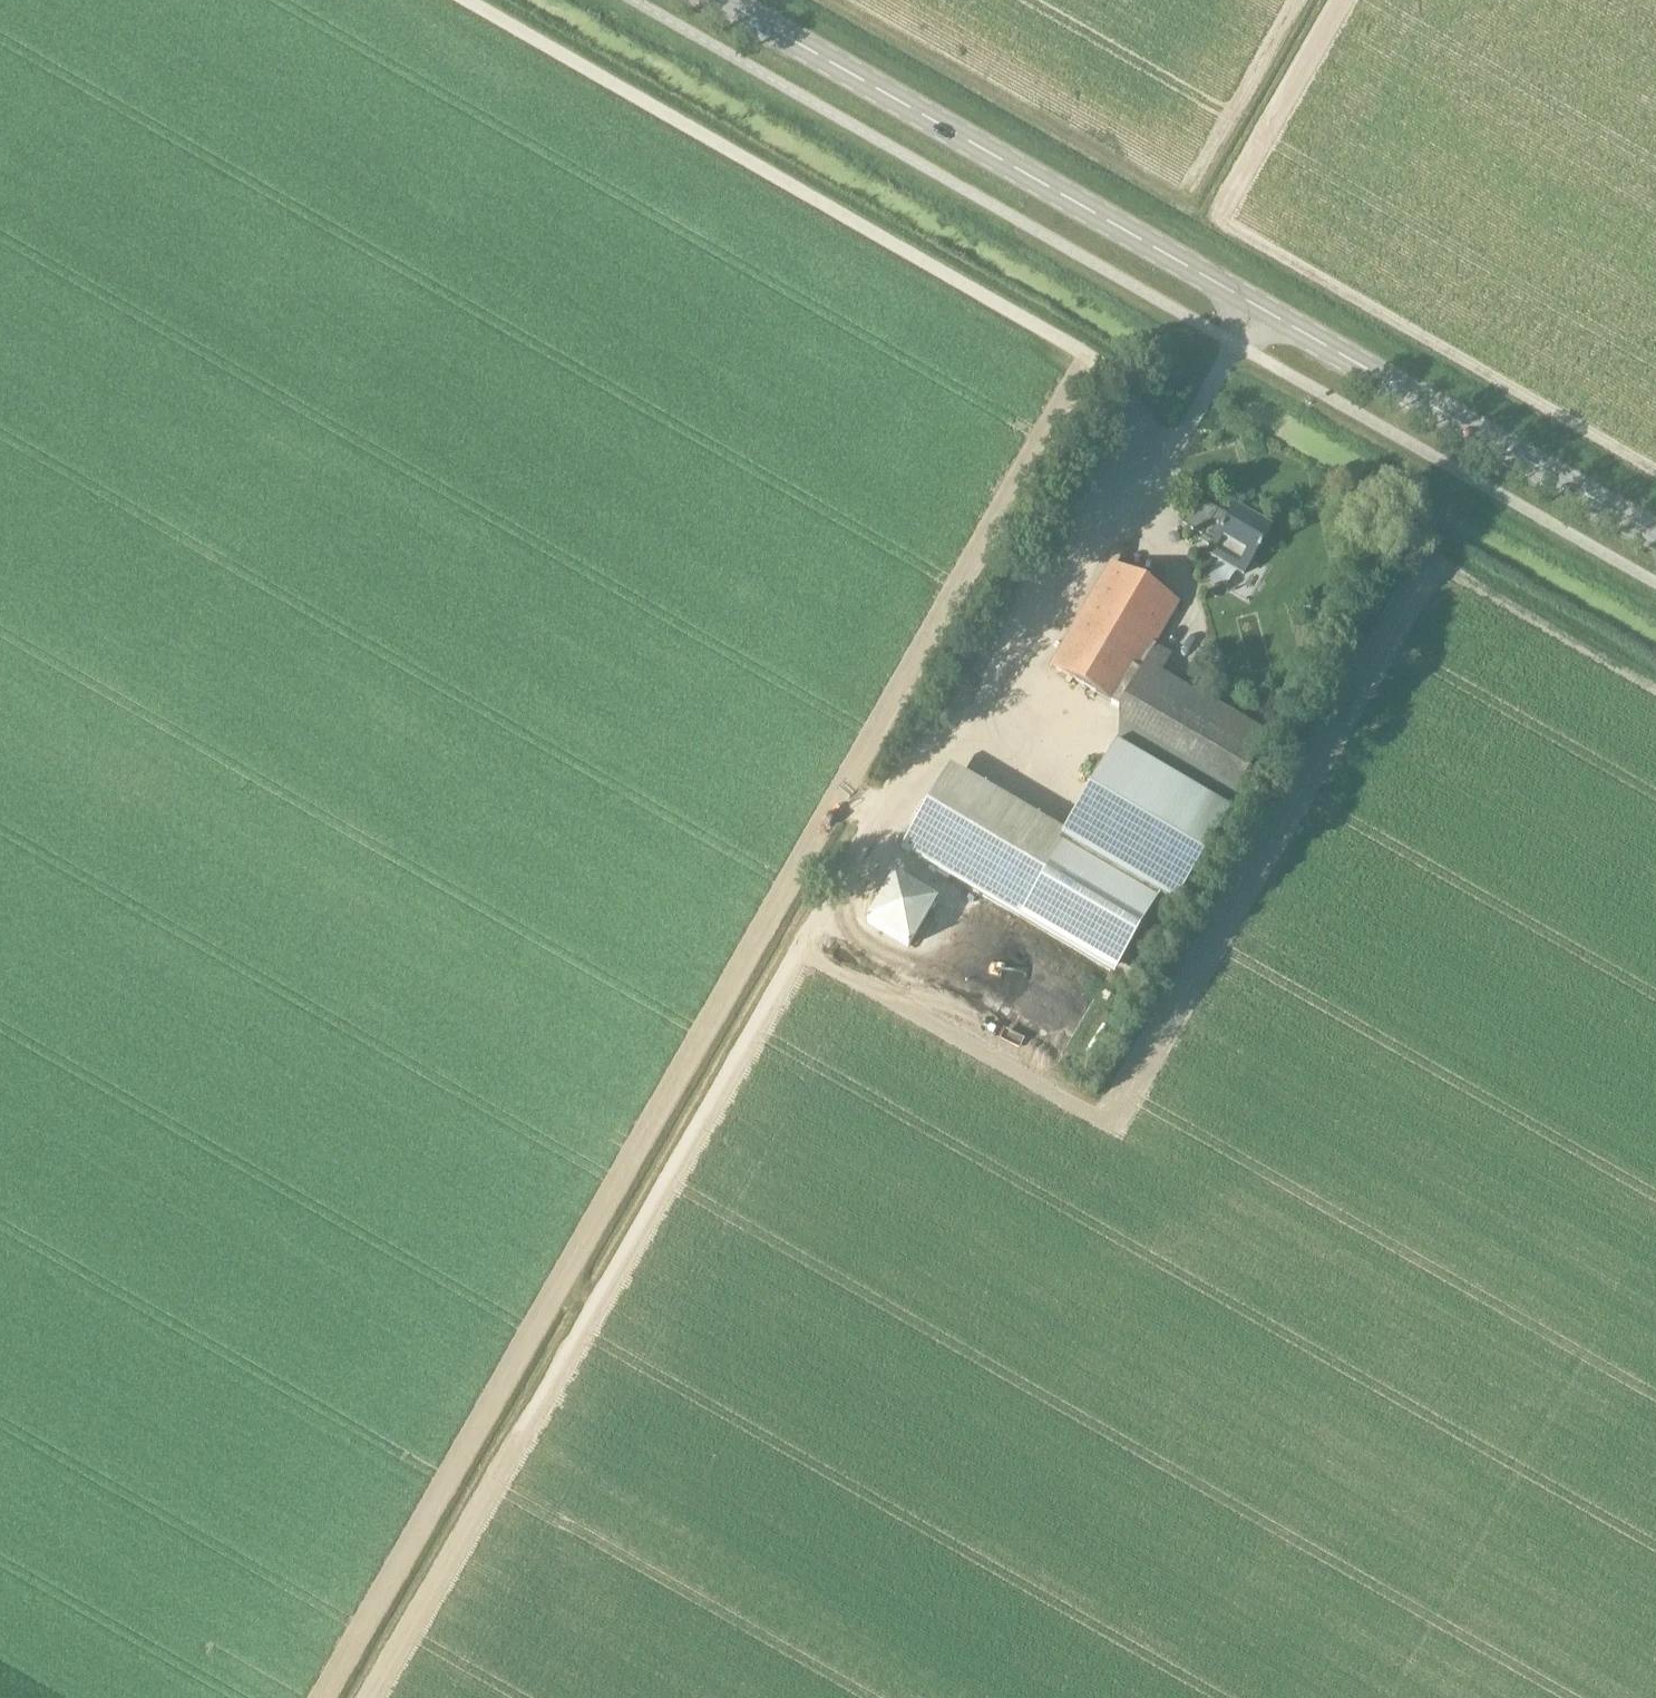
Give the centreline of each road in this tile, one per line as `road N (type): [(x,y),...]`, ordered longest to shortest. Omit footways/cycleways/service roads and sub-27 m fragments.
road 1 (track): [(1162,455),(1106,372),(462,0)]
road 2 (primary): [(1257,305),(722,0)]
road 3 (primary): [(1655,534),(1257,305)]

